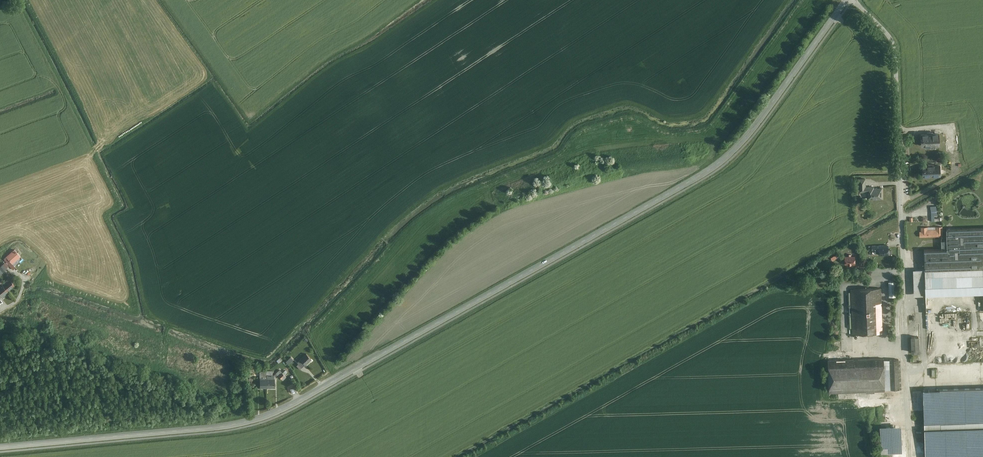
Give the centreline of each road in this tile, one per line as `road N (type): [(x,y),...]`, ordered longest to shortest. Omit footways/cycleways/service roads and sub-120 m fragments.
road 1 (residential): [(0,447),(226,425),(309,395),(708,170),(759,120),(846,0)]
road 2 (unclassified): [(851,0),(895,47),(905,349)]

